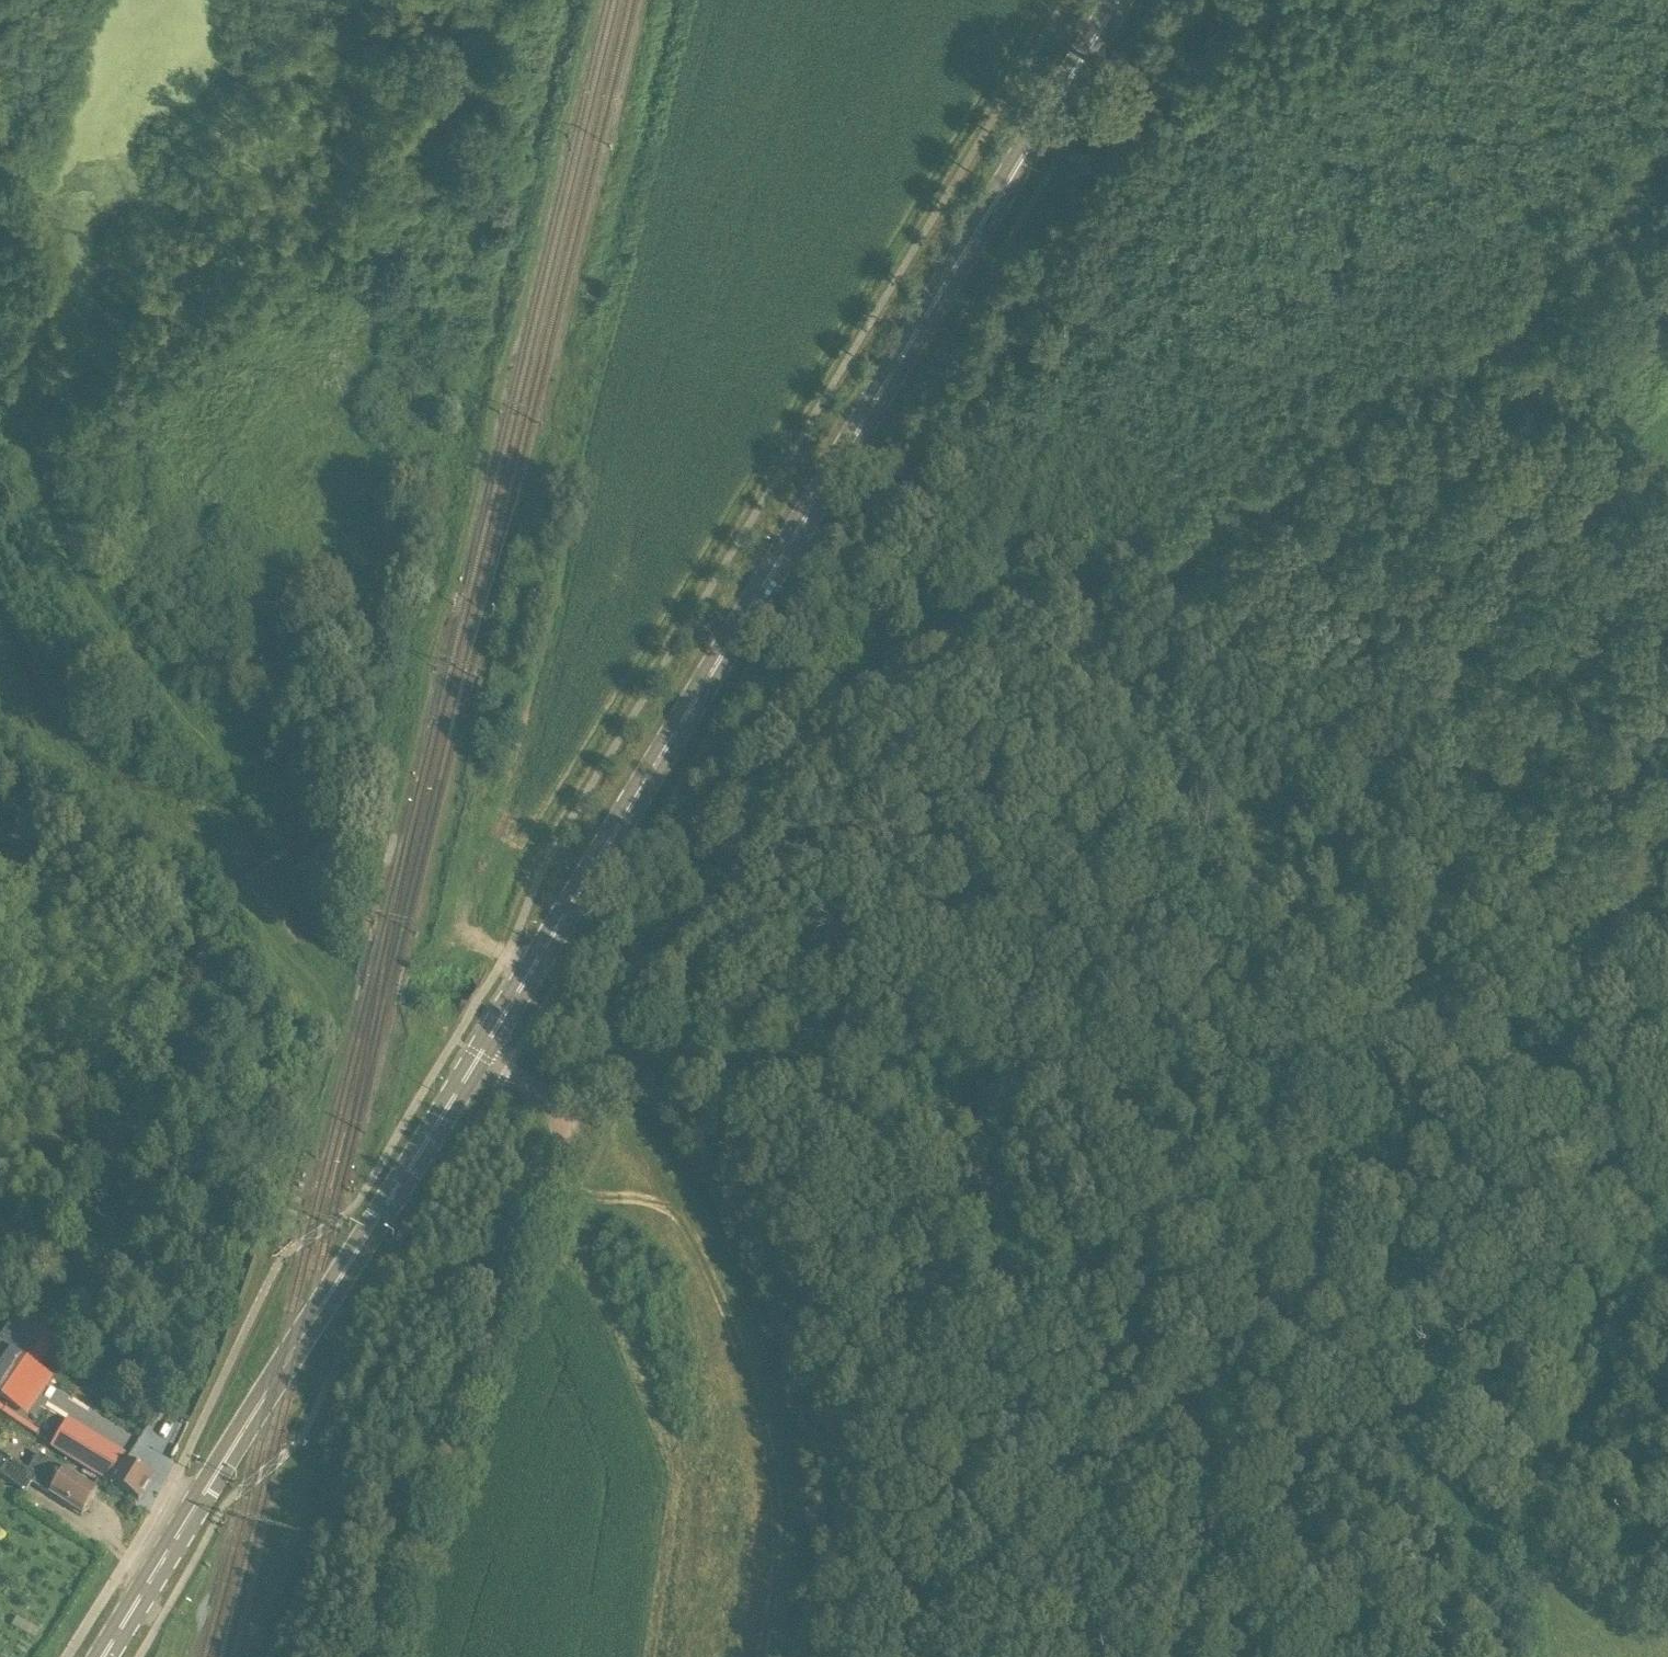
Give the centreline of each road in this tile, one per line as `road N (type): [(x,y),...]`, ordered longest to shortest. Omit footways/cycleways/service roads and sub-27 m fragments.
road 1 (track): [(1667,125),(1437,368),(1280,479),(1136,558),(981,613),(834,680),(611,1039)]
road 2 (primary): [(479,1055),(1121,0)]
road 3 (primary): [(102,1656),(479,1055)]
road 4 (unclassified): [(479,1055),(553,1104),(562,1148),(409,1549),(377,1656)]

